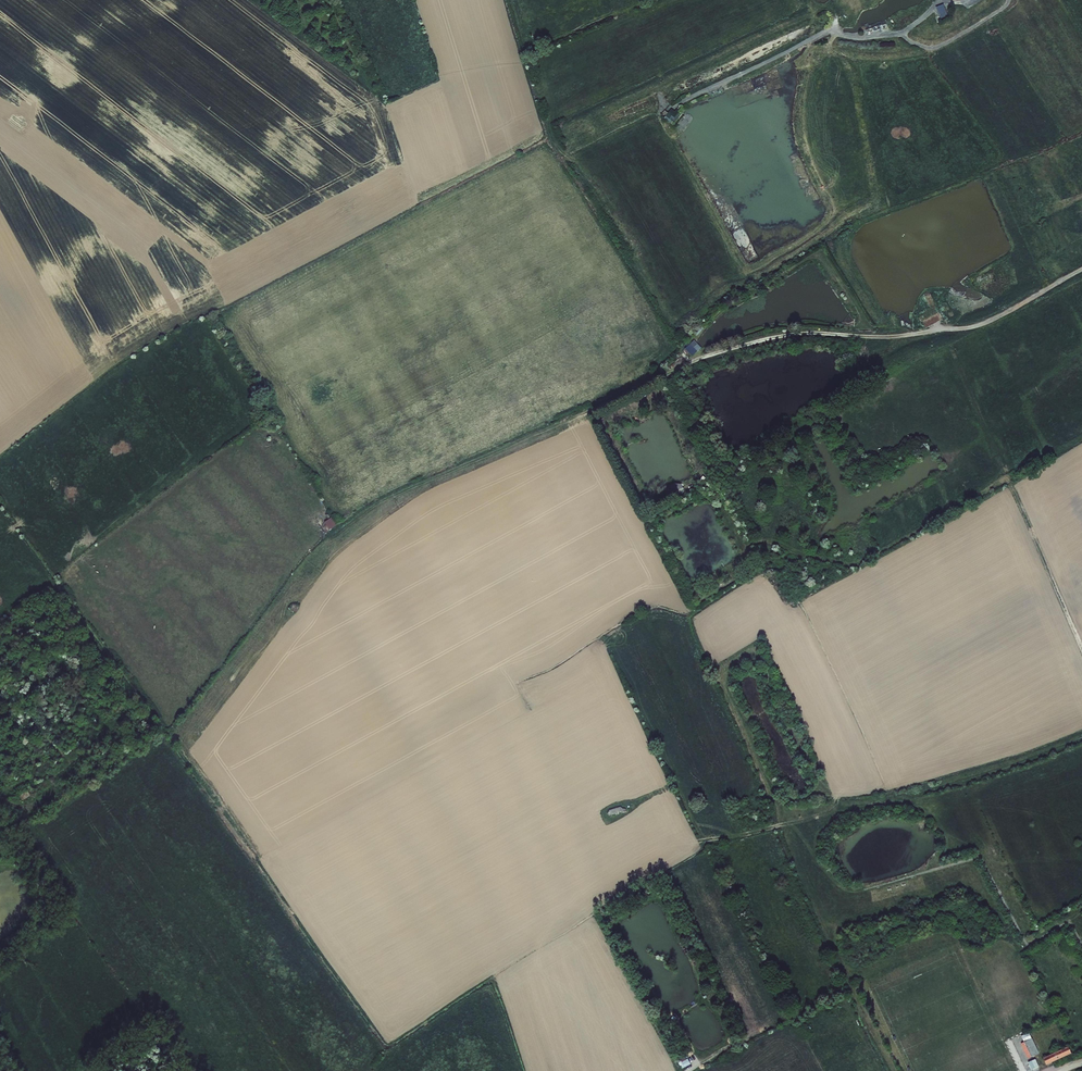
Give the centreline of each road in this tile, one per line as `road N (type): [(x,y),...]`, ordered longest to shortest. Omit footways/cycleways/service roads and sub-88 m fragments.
road 1 (track): [(683,366),(789,337),(981,326),(1081,269)]

